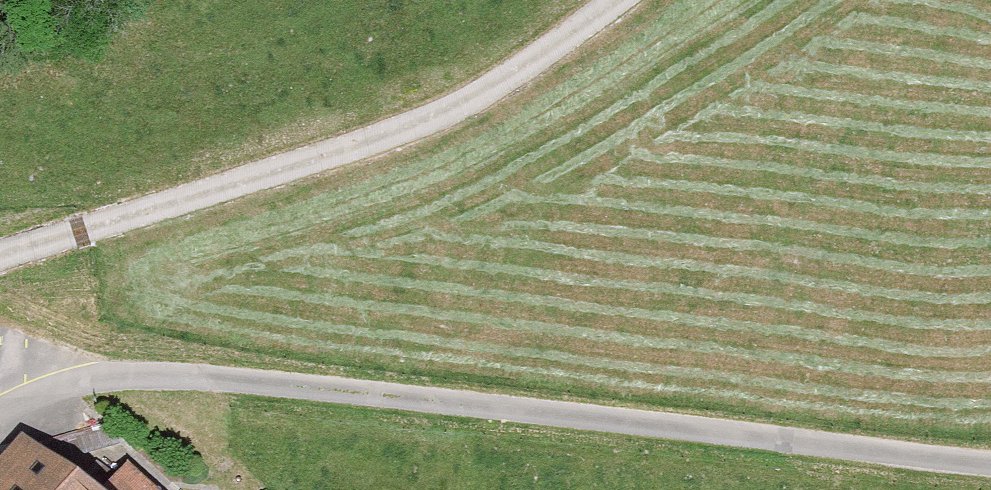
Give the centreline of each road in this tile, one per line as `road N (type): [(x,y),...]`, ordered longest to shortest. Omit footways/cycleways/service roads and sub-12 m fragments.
road 1 (track): [(127,376),(244,380),(990,462)]
road 2 (unclassified): [(0,254),(292,166),(445,109),(618,0)]
road 3 (residential): [(0,413),(51,387),(127,376)]

